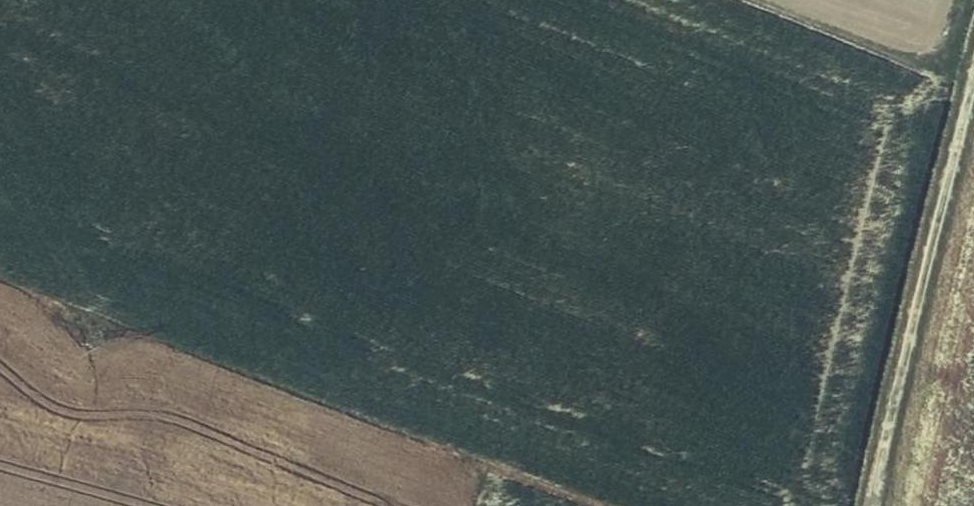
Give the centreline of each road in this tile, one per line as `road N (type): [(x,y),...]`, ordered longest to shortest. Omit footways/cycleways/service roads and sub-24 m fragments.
road 1 (track): [(863,505),(973,74)]

